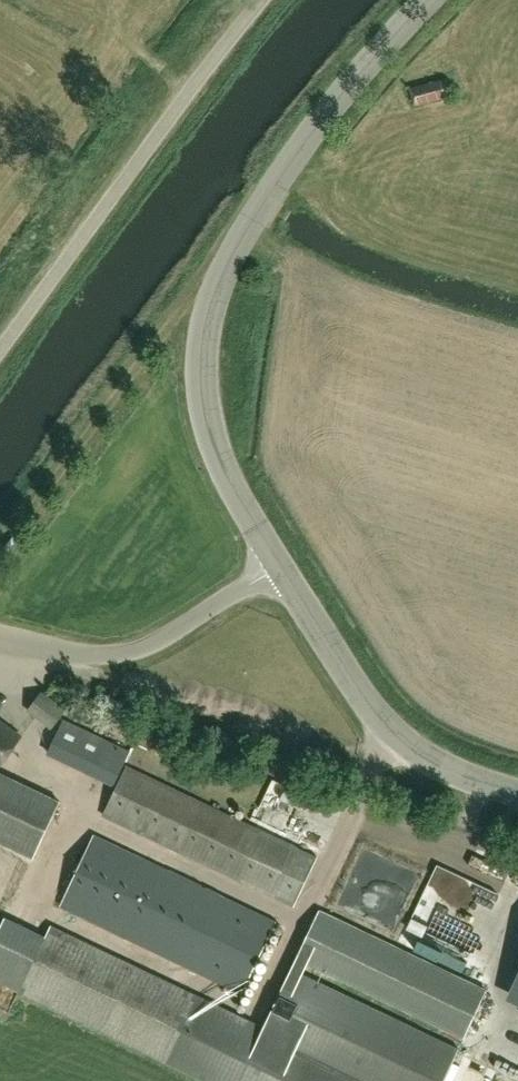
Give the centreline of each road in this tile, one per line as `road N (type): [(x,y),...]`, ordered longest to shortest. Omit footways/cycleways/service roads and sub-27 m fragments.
road 1 (unclassified): [(284,567),(222,468),(206,419),(201,380),(212,313),(232,254),(310,140),(360,69),(427,0)]
road 2 (unclassified): [(0,348),(260,0)]
road 3 (unclassified): [(284,567),(408,747),(427,762),(517,789)]
road 4 (unclassified): [(0,643),(57,654),(129,653),(284,567)]

